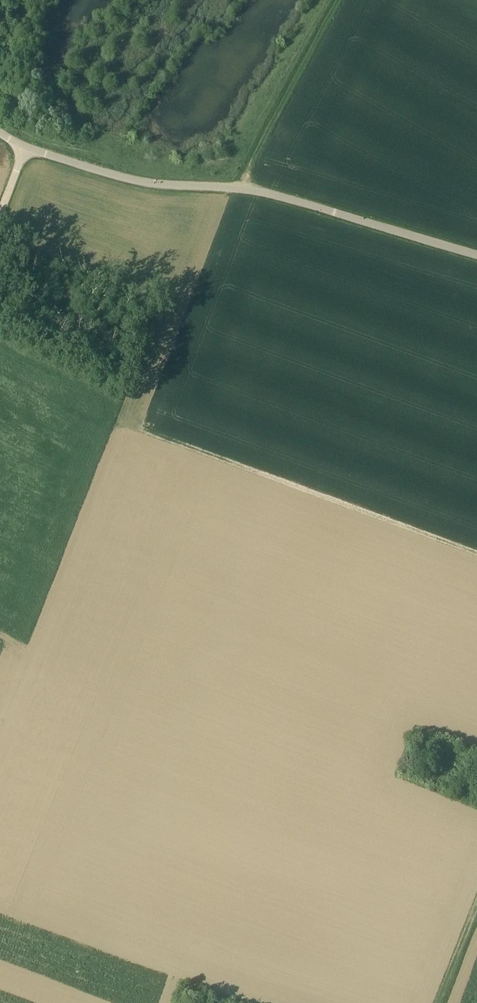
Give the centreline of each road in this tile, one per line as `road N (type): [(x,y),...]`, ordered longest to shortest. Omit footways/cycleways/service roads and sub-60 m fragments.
road 1 (unclassified): [(476,255),(314,204),(108,177),(24,150),(0,132)]

